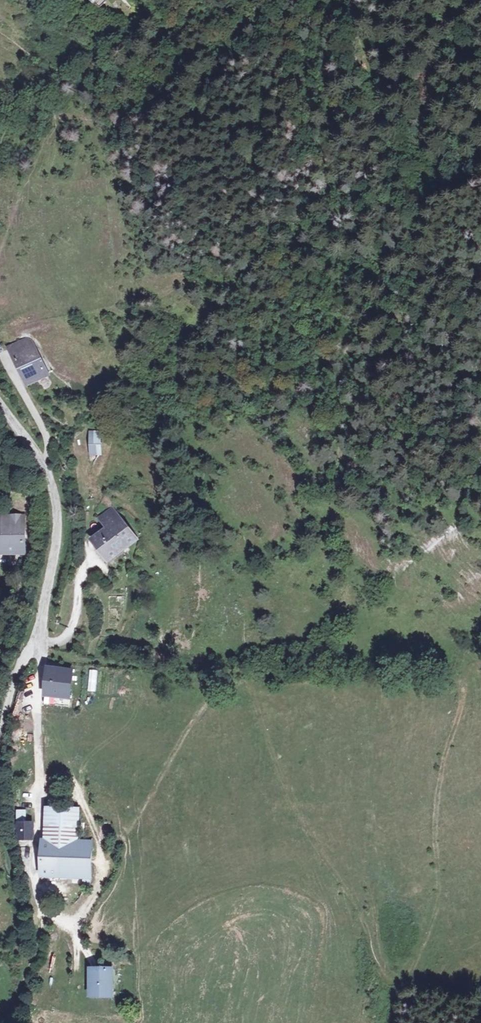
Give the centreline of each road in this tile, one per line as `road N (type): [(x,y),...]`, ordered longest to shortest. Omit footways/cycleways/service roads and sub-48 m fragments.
road 1 (track): [(41,655),(249,672),(458,669)]
road 2 (residential): [(0,404),(49,477),(55,502),(58,537),(40,637)]
road 3 (track): [(29,1022),(41,952),(0,797)]
road 4 (residential): [(40,637),(40,795)]

